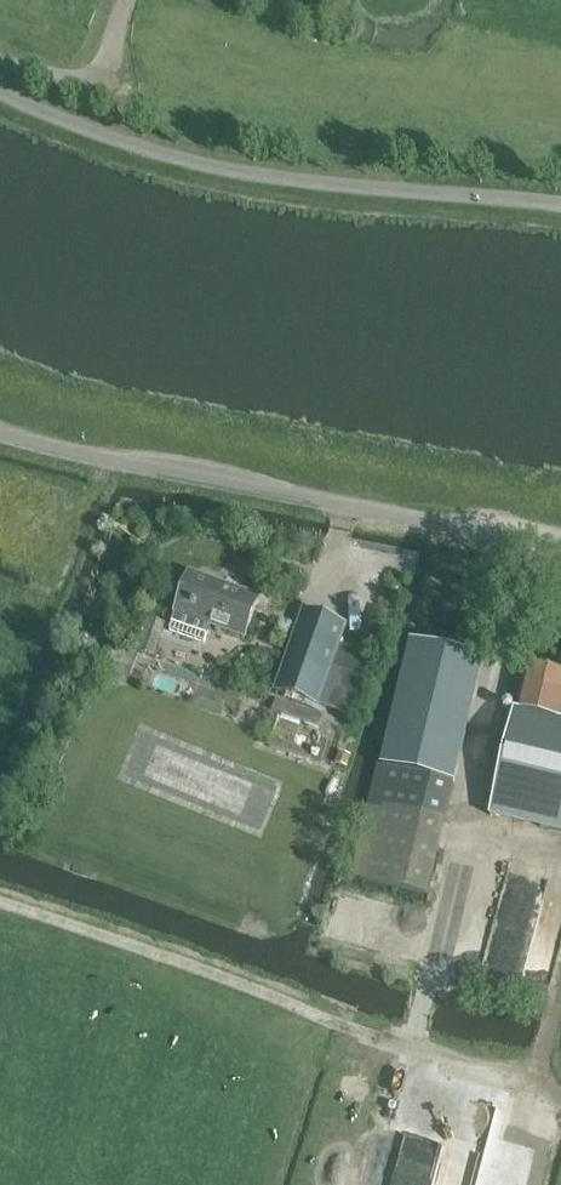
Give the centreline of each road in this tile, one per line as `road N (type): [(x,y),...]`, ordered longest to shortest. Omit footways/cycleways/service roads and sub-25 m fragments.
road 1 (track): [(0,903),(411,1048),(475,830)]
road 2 (unclassified): [(560,202),(262,176),(63,123),(0,93)]
road 3 (tertiary): [(560,546),(0,433)]
road 4 (track): [(537,541),(475,830),(560,861)]
road 5 (track): [(411,1048),(487,1074),(537,1075),(560,1103)]

